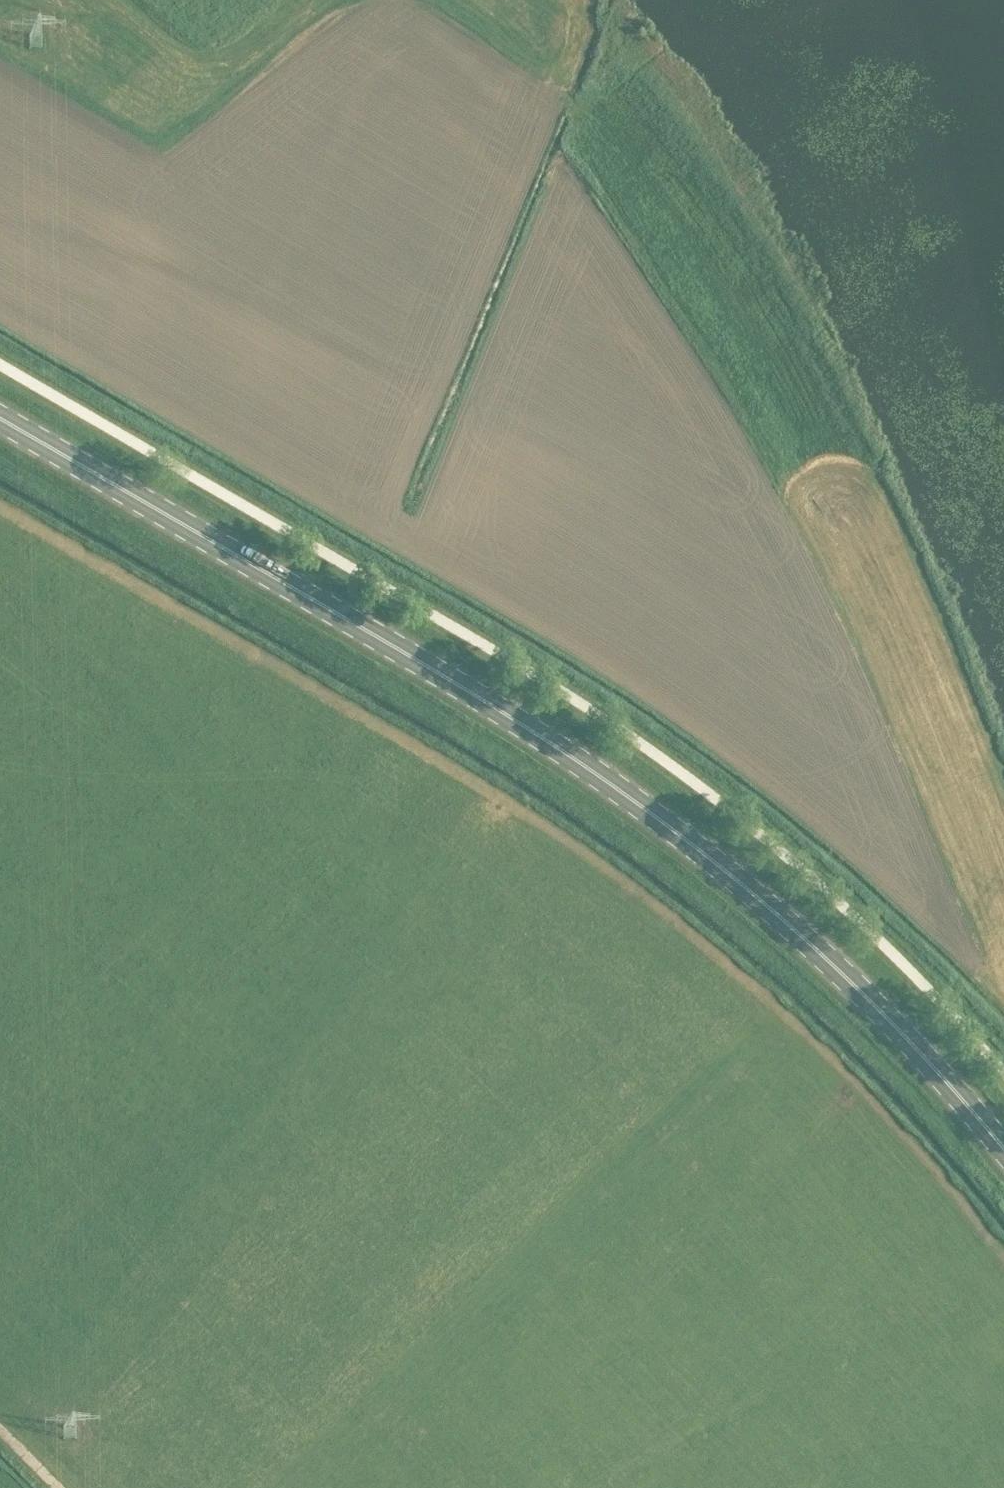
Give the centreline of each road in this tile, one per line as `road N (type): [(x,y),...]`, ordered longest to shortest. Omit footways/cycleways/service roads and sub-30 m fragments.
road 1 (secondary): [(1003,1149),(850,979),(607,779),(383,637),(0,418)]

